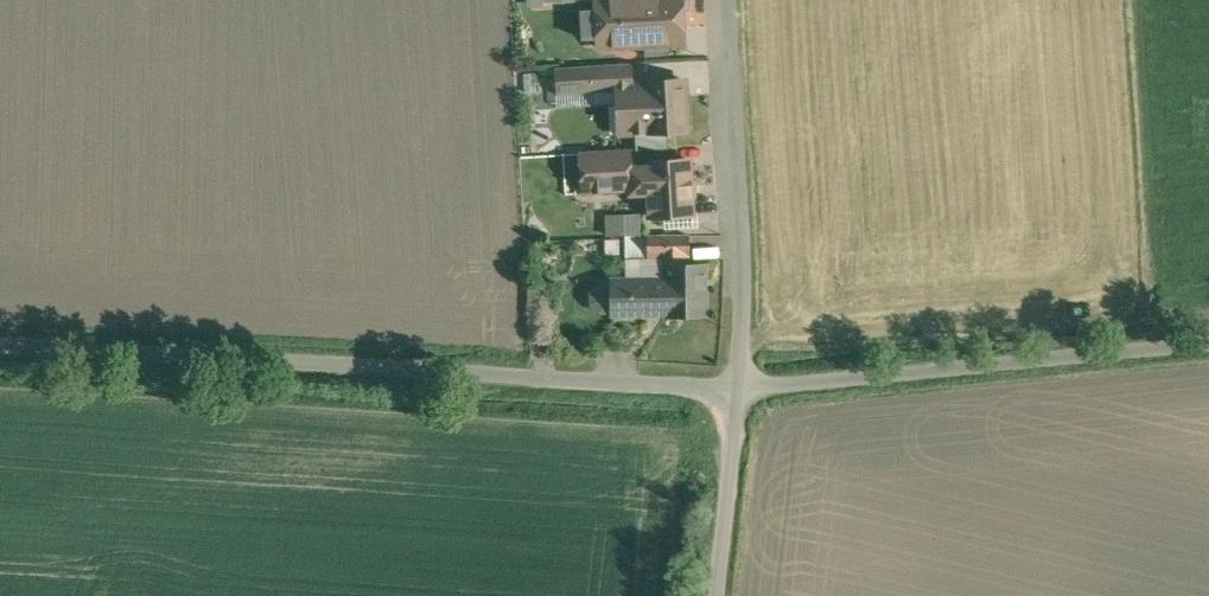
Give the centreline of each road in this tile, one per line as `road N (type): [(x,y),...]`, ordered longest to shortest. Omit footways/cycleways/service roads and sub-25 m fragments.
road 1 (unclassified): [(739,391),(0,348)]
road 2 (unclassified): [(739,391),(1208,341)]
road 3 (unclassified): [(739,391),(728,0)]
road 4 (unclassified): [(717,595),(739,391)]

